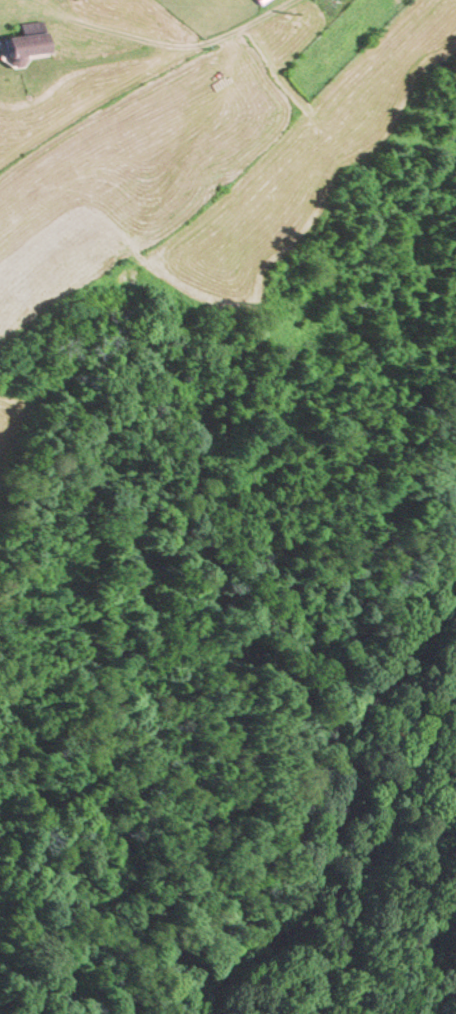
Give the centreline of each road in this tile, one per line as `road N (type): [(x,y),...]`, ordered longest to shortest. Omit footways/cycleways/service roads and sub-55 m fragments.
road 1 (residential): [(294,0),(225,41),(177,49)]

